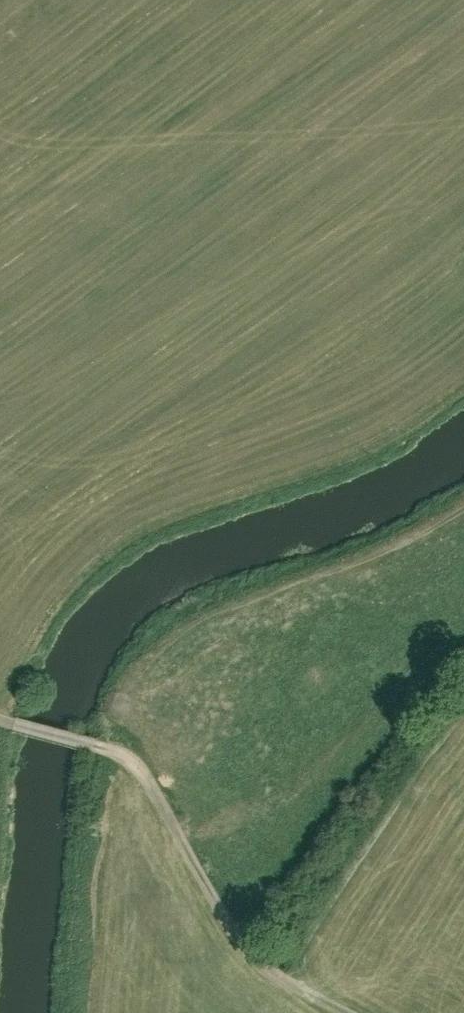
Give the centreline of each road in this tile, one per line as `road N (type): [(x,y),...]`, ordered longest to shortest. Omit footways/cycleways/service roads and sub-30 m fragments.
road 1 (track): [(0,718),(131,759),(233,922),(319,999)]

